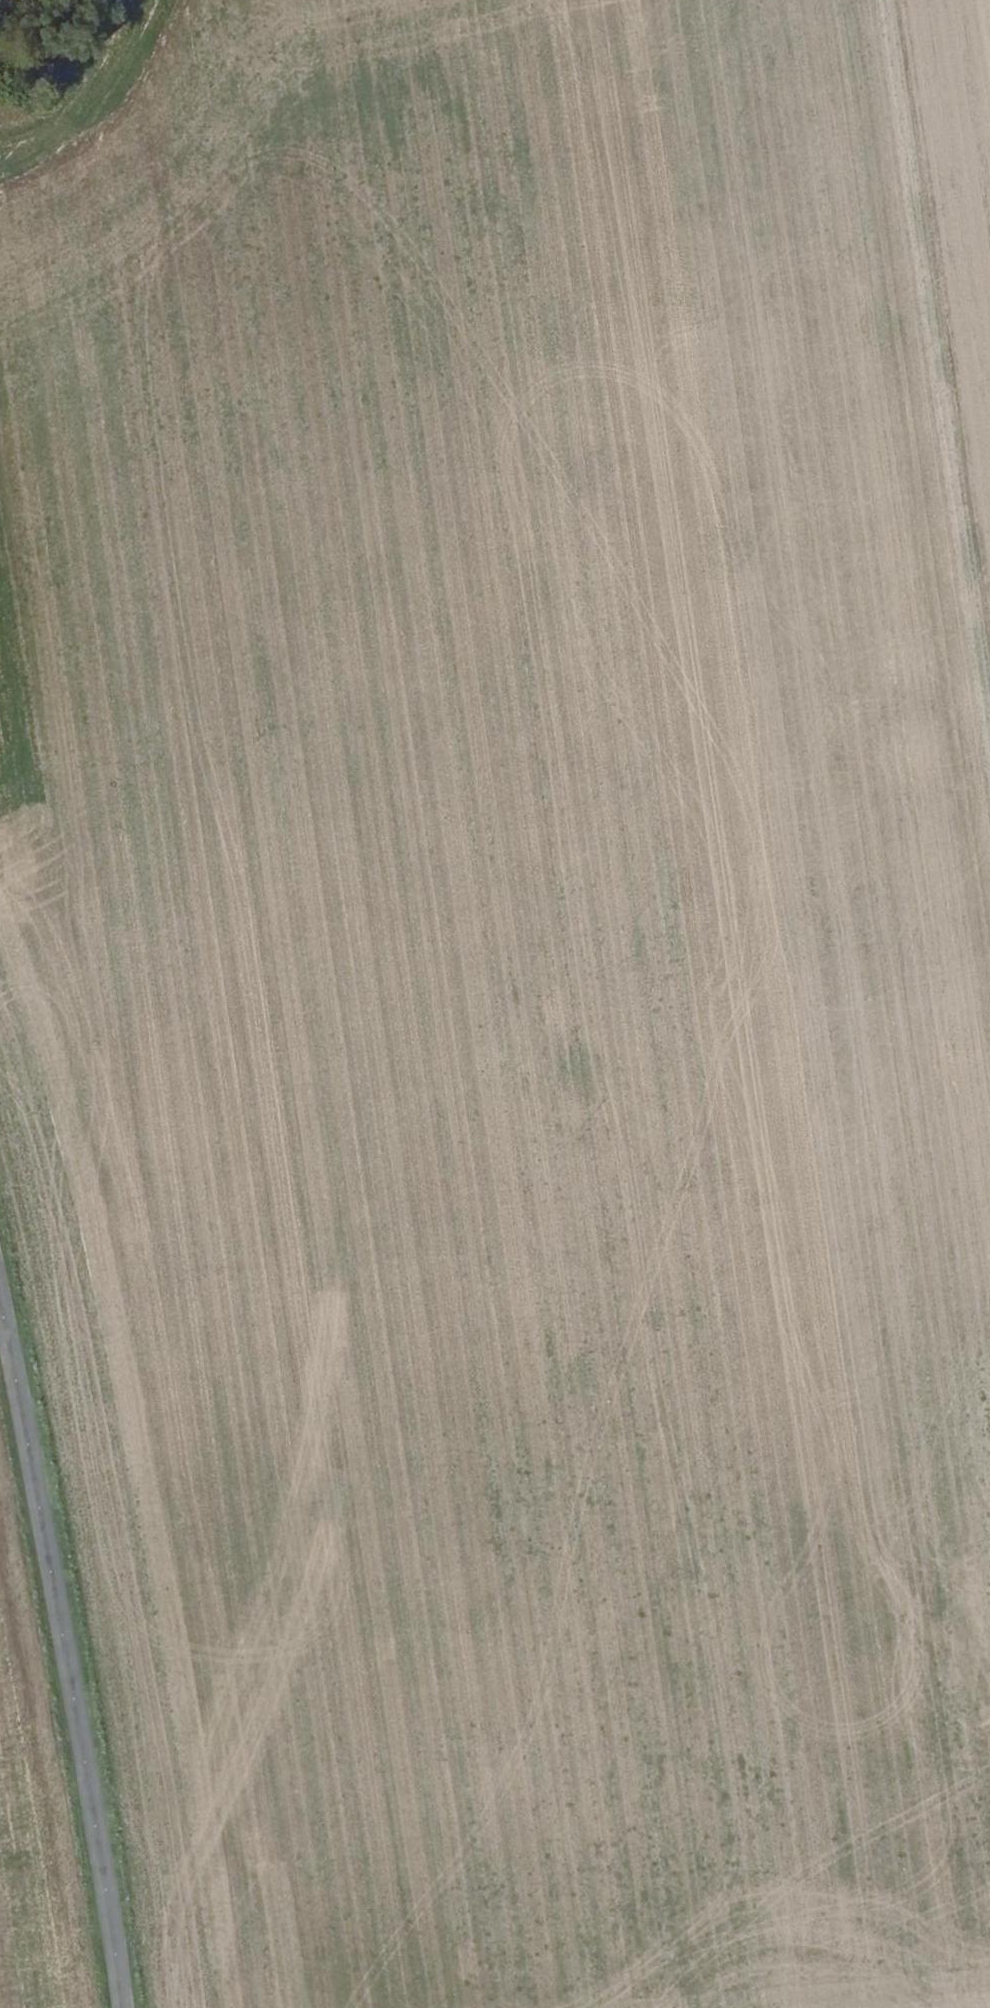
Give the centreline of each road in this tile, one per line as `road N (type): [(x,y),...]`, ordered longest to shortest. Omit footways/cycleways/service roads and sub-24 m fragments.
road 1 (tertiary): [(0,1328),(115,2007)]

